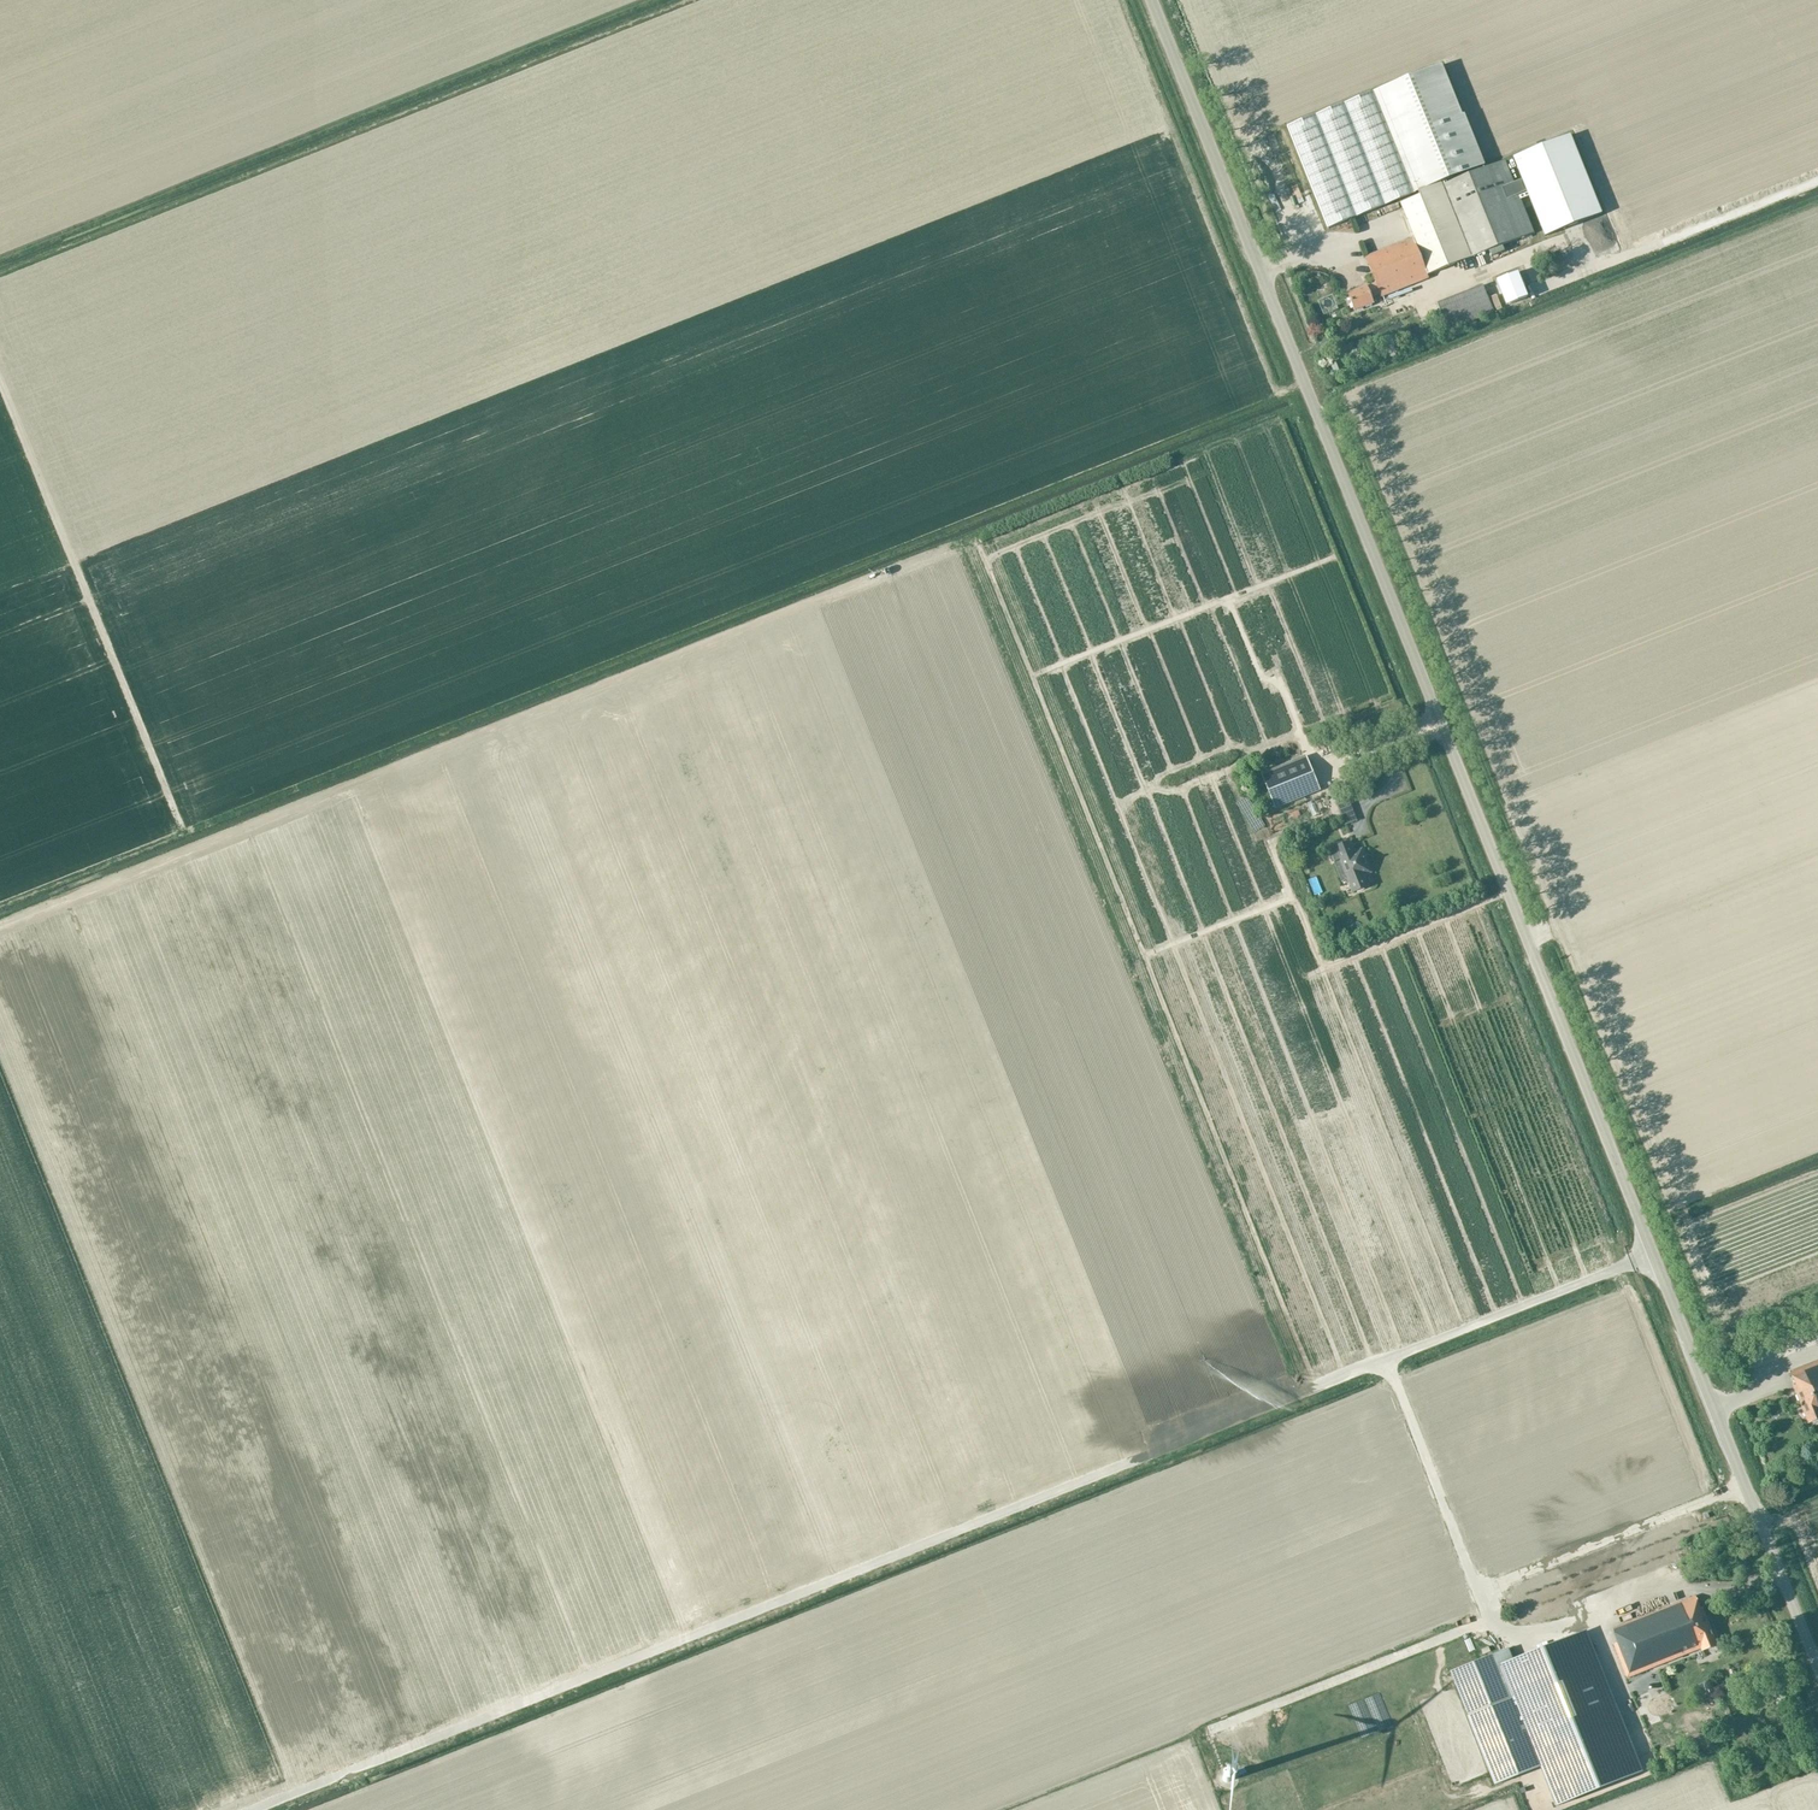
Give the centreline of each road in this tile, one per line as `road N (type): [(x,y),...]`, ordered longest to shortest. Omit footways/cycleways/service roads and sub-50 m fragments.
road 1 (unclassified): [(1817,1668),(1152,0)]

